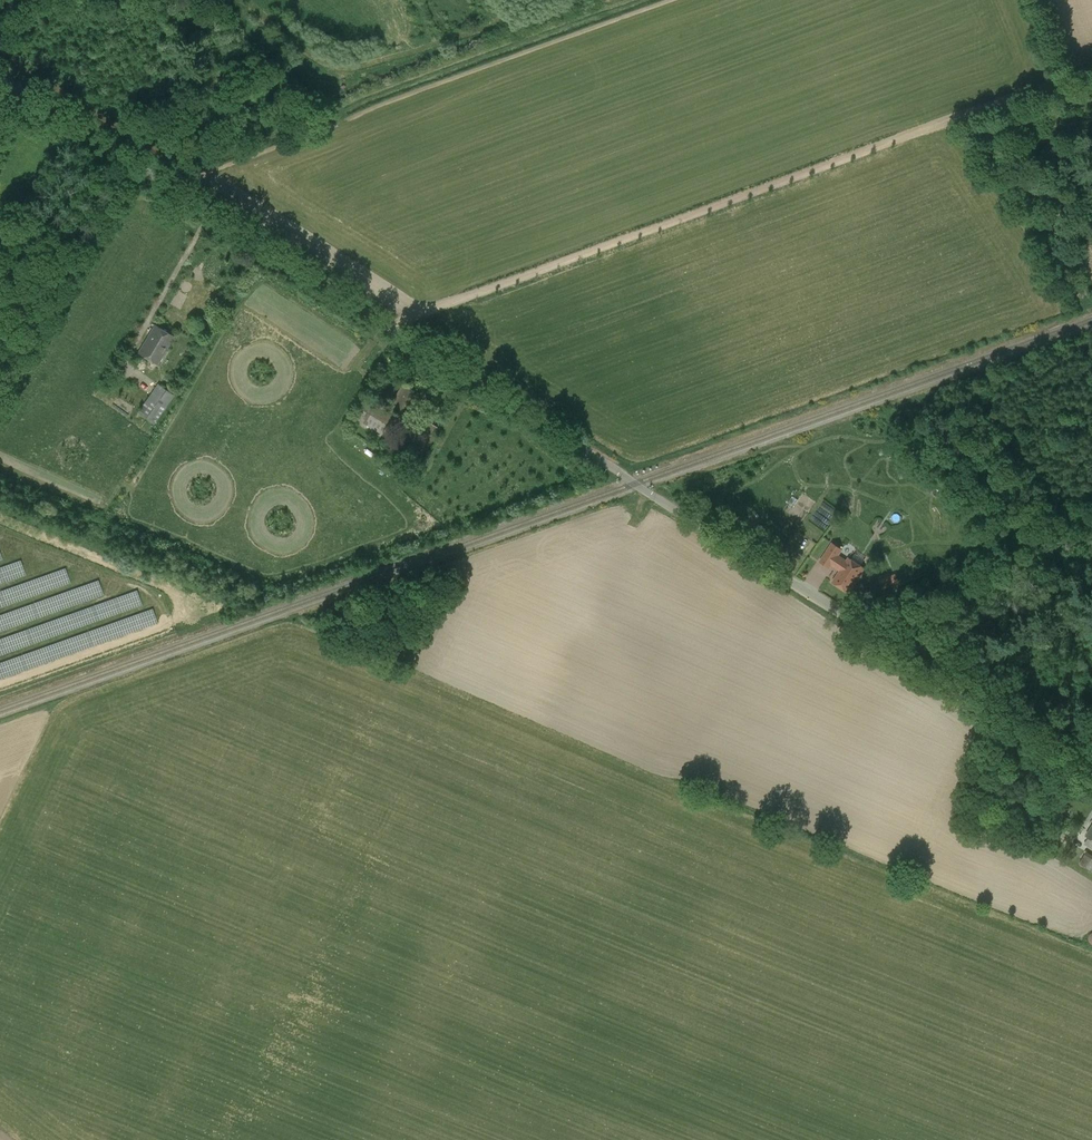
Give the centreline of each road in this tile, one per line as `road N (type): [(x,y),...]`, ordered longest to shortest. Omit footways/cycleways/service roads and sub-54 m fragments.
road 1 (unclassified): [(1091,774),(0,72)]

